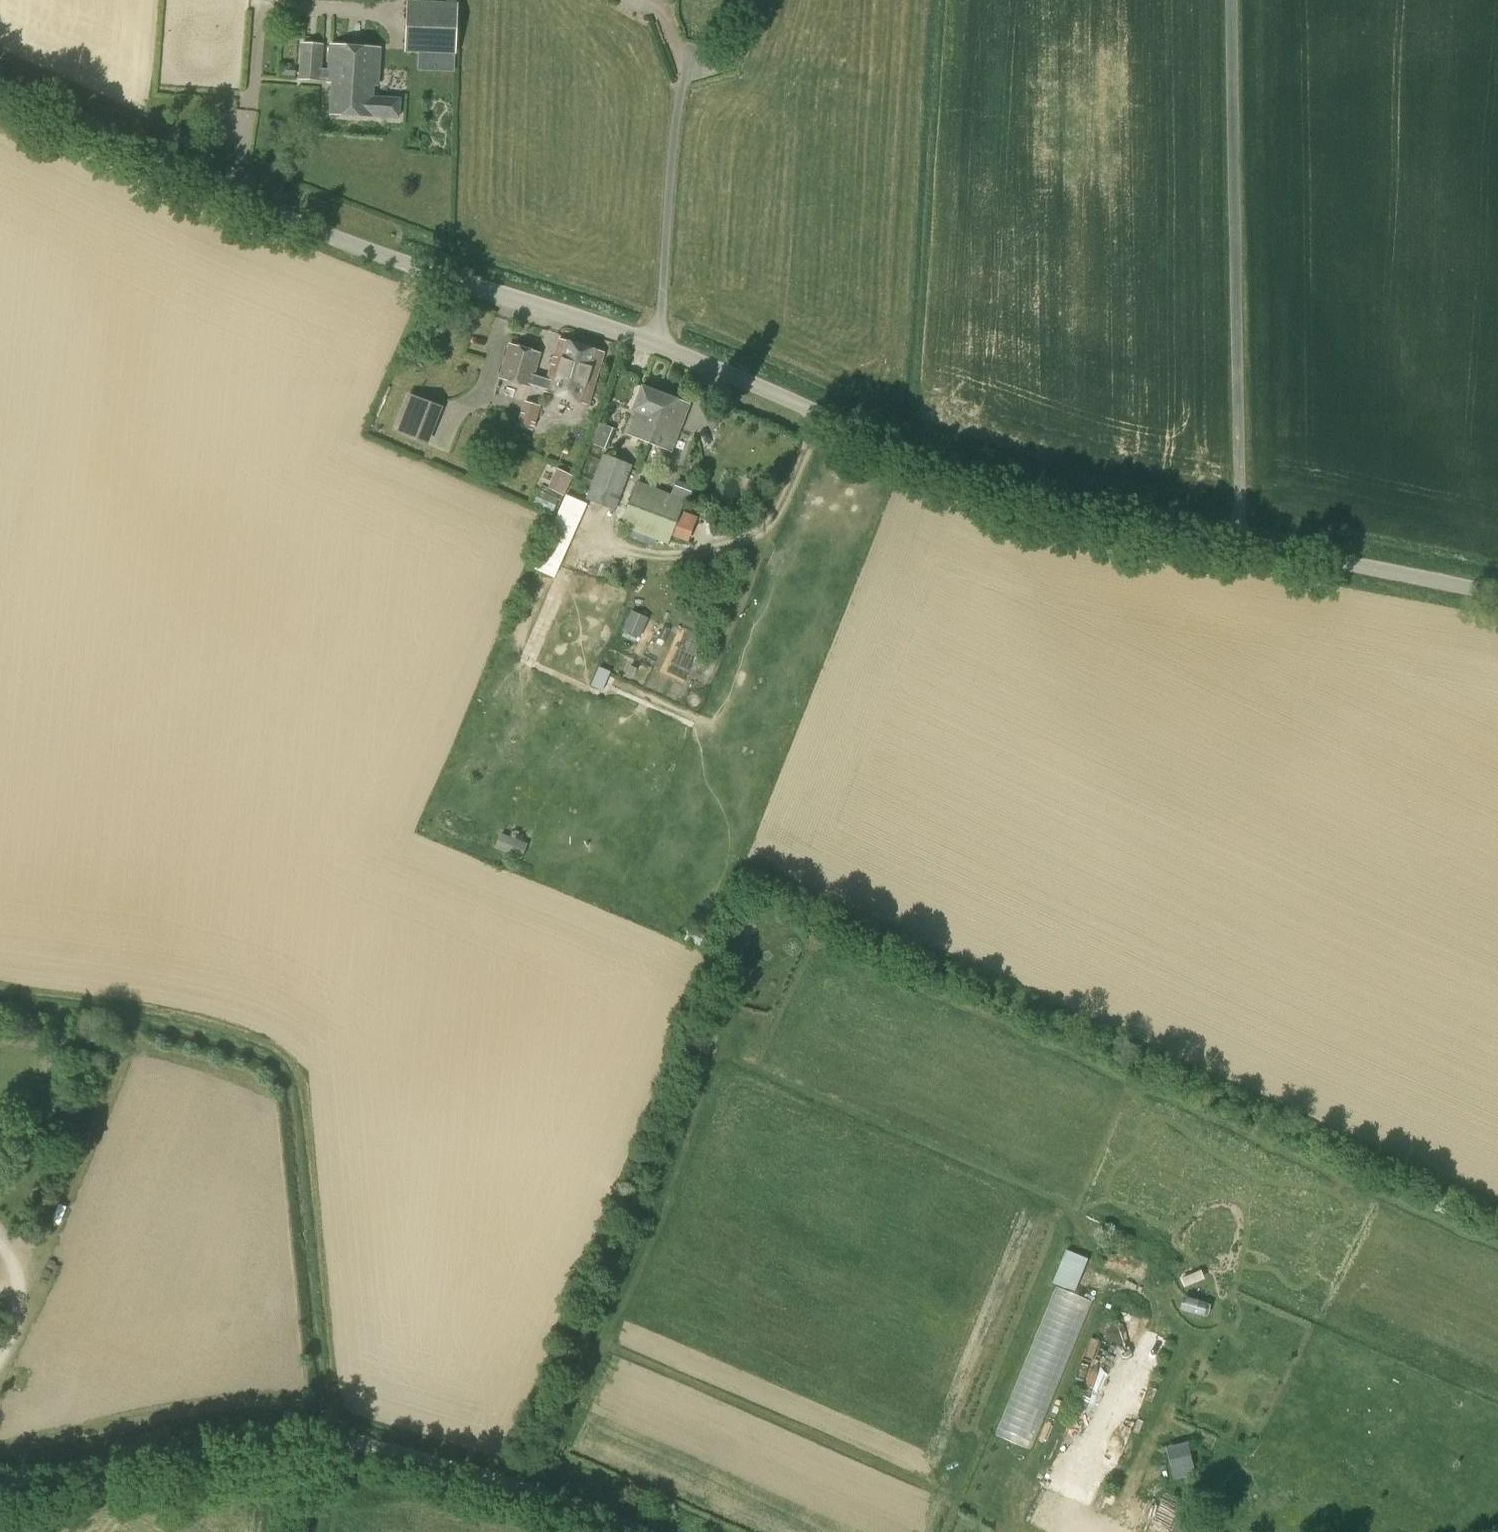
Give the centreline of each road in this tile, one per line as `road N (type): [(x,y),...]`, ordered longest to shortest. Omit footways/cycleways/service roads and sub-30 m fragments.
road 1 (unclassified): [(1497,596),(1116,522),(999,491),(670,354),(351,250),(0,83)]
road 2 (unclassified): [(0,1485),(221,1443),(330,1441),(442,1466),(627,1531)]

